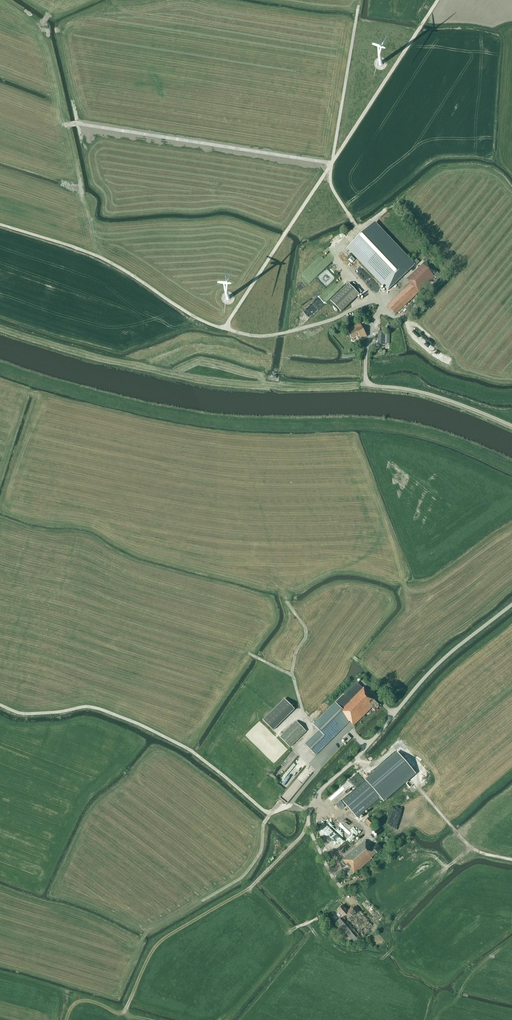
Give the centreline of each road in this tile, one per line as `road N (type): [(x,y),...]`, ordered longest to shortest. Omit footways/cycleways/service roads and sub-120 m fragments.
road 1 (track): [(0,224),(92,254),(192,316),(249,335),(320,323),(383,300)]
road 2 (track): [(226,329),(438,0)]
road 3 (unclassified): [(347,894),(311,833),(313,800),(439,663),(511,605)]
road 4 (track): [(288,806),(269,814),(189,749),(99,708),(24,714),(0,705)]
road 5 (track): [(358,231),(331,177),(358,7)]
road 6 (unclassified): [(511,426),(431,395),(368,383)]

